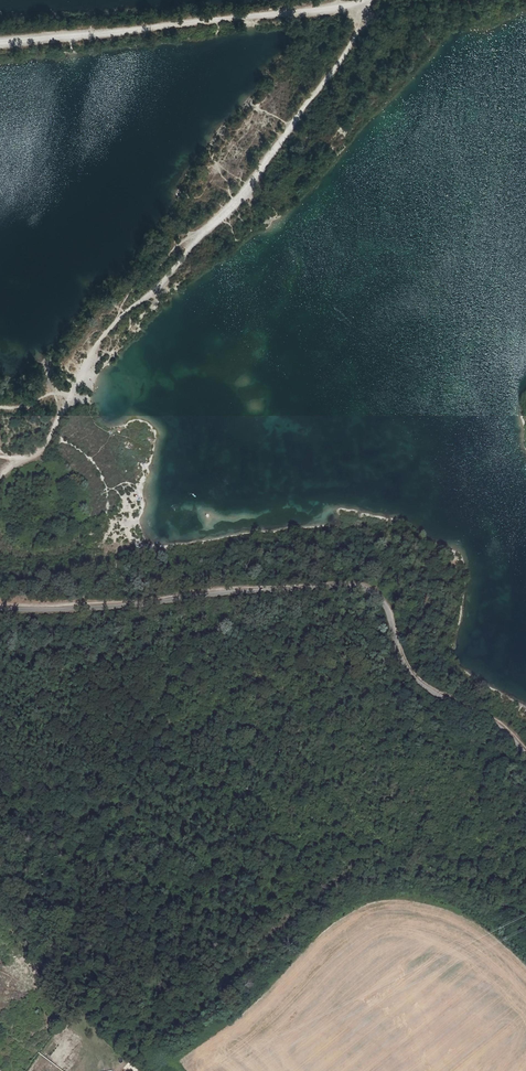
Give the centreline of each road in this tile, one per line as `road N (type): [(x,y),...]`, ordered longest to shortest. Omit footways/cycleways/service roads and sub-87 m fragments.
road 1 (track): [(0,477),(42,448),(105,333),(253,180),(357,33),(399,0)]
road 2 (track): [(368,0),(0,42)]

